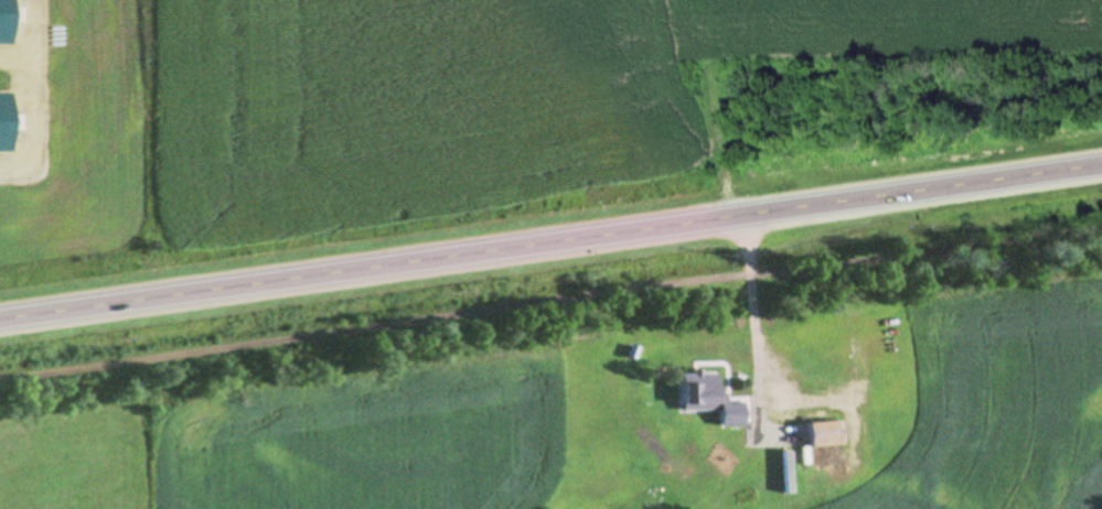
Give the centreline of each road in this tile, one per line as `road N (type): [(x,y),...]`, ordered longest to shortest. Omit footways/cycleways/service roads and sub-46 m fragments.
road 1 (primary): [(0,317),(1101,163)]
road 2 (track): [(0,377),(1101,224)]
road 3 (track): [(702,62),(716,150),(742,215)]

